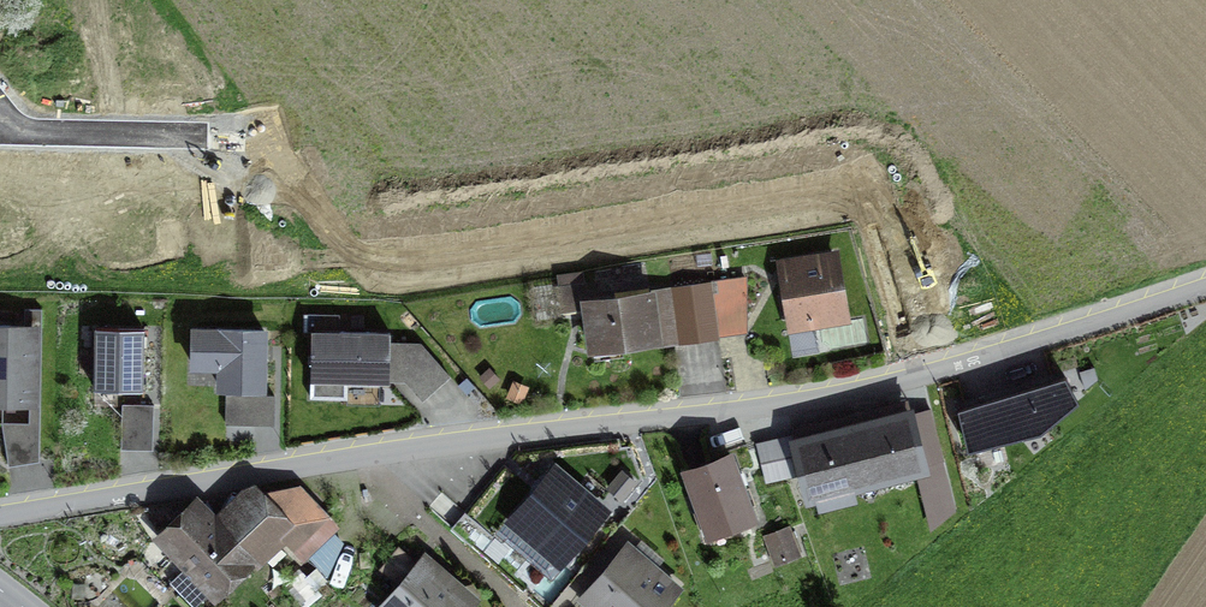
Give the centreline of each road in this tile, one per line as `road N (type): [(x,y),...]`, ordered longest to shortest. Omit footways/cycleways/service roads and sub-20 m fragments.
road 1 (unclassified): [(0,515),(400,447),(820,396),(960,364),(1205,285)]

